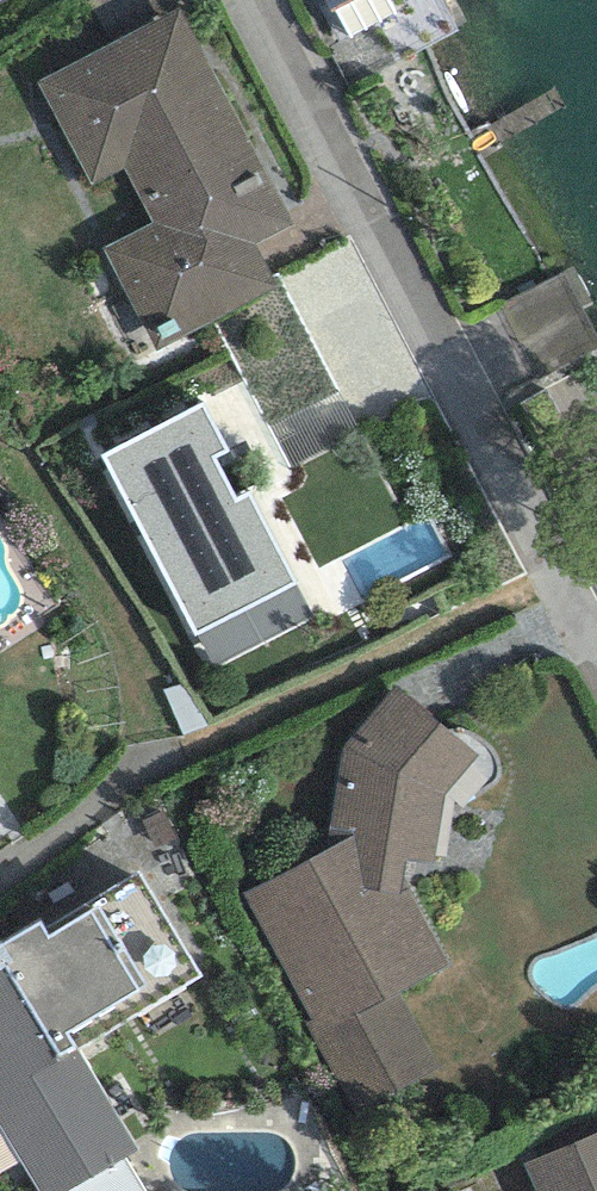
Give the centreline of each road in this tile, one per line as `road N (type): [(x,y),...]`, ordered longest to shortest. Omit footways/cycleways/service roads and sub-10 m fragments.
road 1 (residential): [(596,642),(259,0)]

